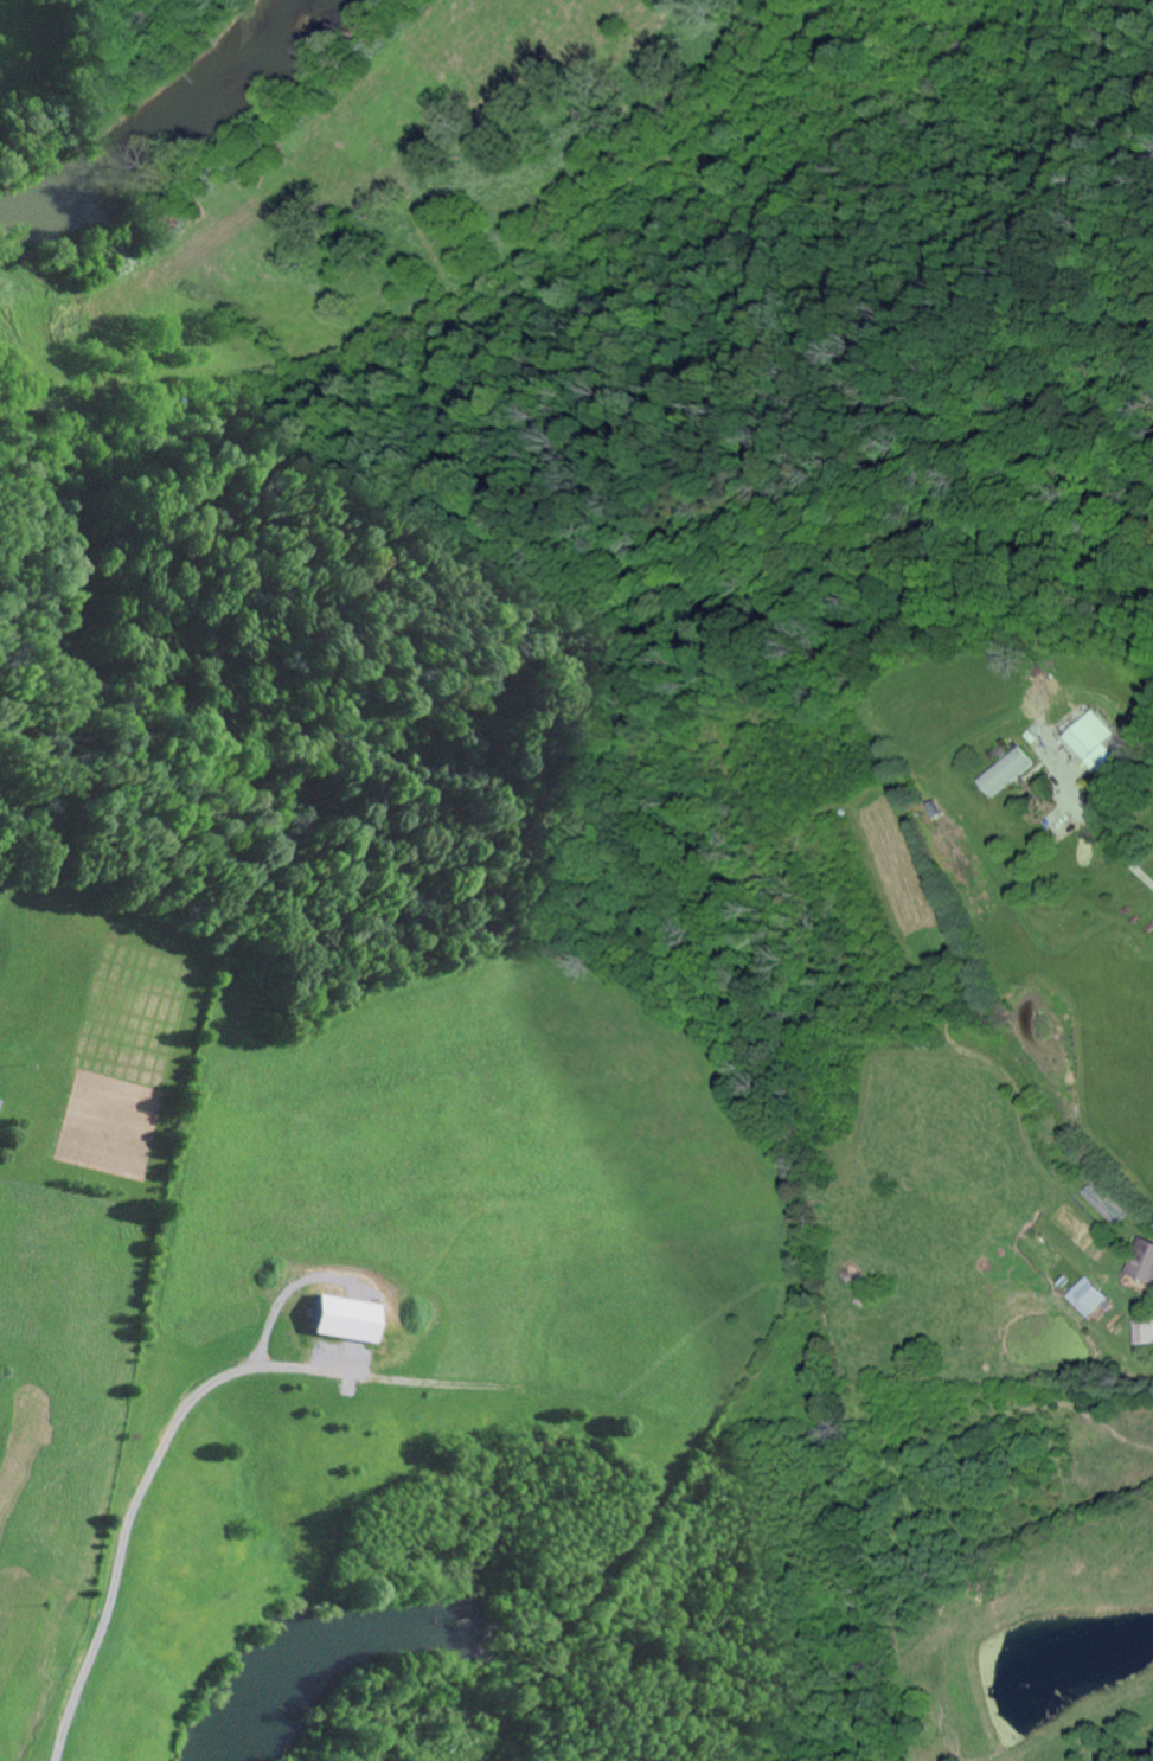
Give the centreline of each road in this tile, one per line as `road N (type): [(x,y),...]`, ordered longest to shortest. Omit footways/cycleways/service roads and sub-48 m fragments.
road 1 (track): [(0,364),(60,354),(292,276),(685,31),(717,0)]

